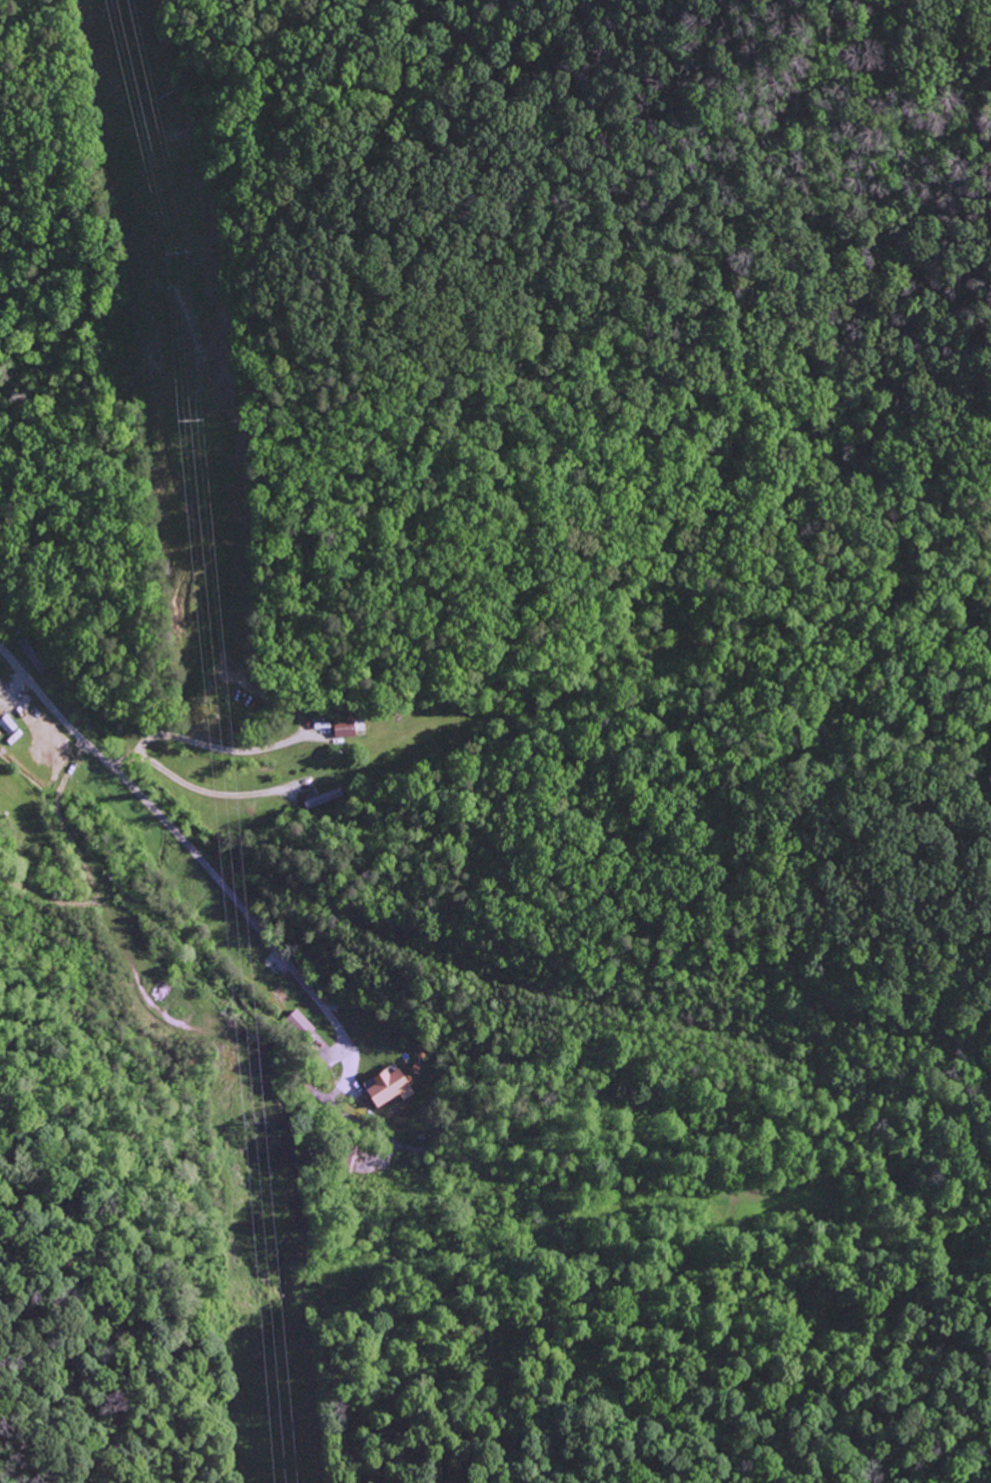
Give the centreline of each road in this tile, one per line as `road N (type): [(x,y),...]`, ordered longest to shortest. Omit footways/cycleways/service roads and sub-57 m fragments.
road 1 (residential): [(0,649),(213,873),(334,1021)]

